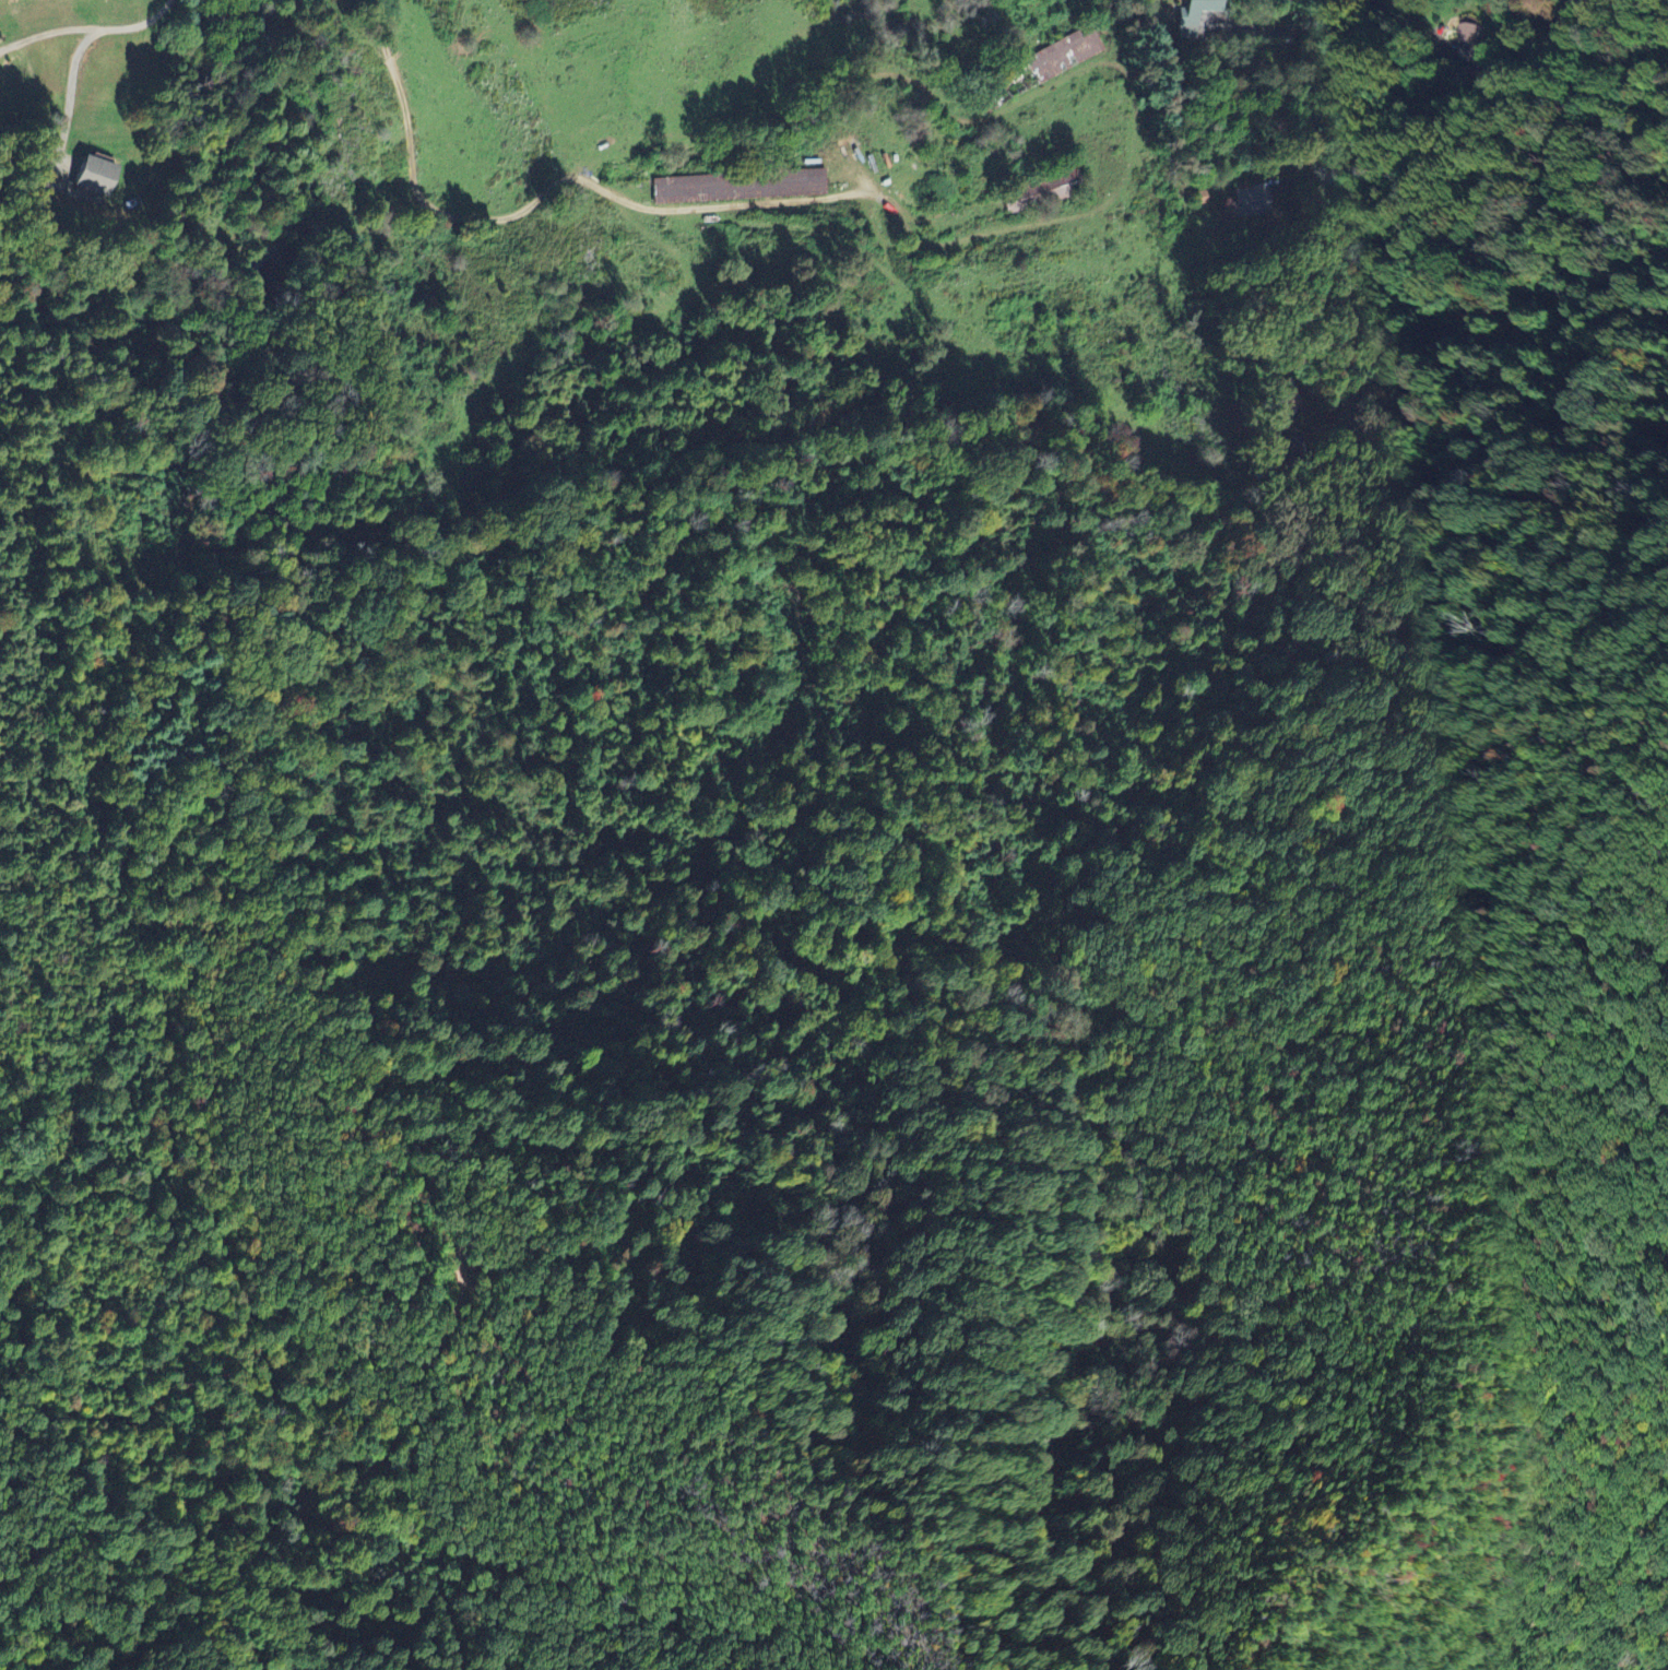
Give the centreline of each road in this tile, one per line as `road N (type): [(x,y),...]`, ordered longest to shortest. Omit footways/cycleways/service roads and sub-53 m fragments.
road 1 (residential): [(1334,0),(1336,98),(1346,144),(1375,208),(1382,357),(1369,383),(1333,387),(1308,374)]
road 2 (residential): [(363,0),(383,31),(427,201),(456,218),(506,218),(536,205),(569,176)]

